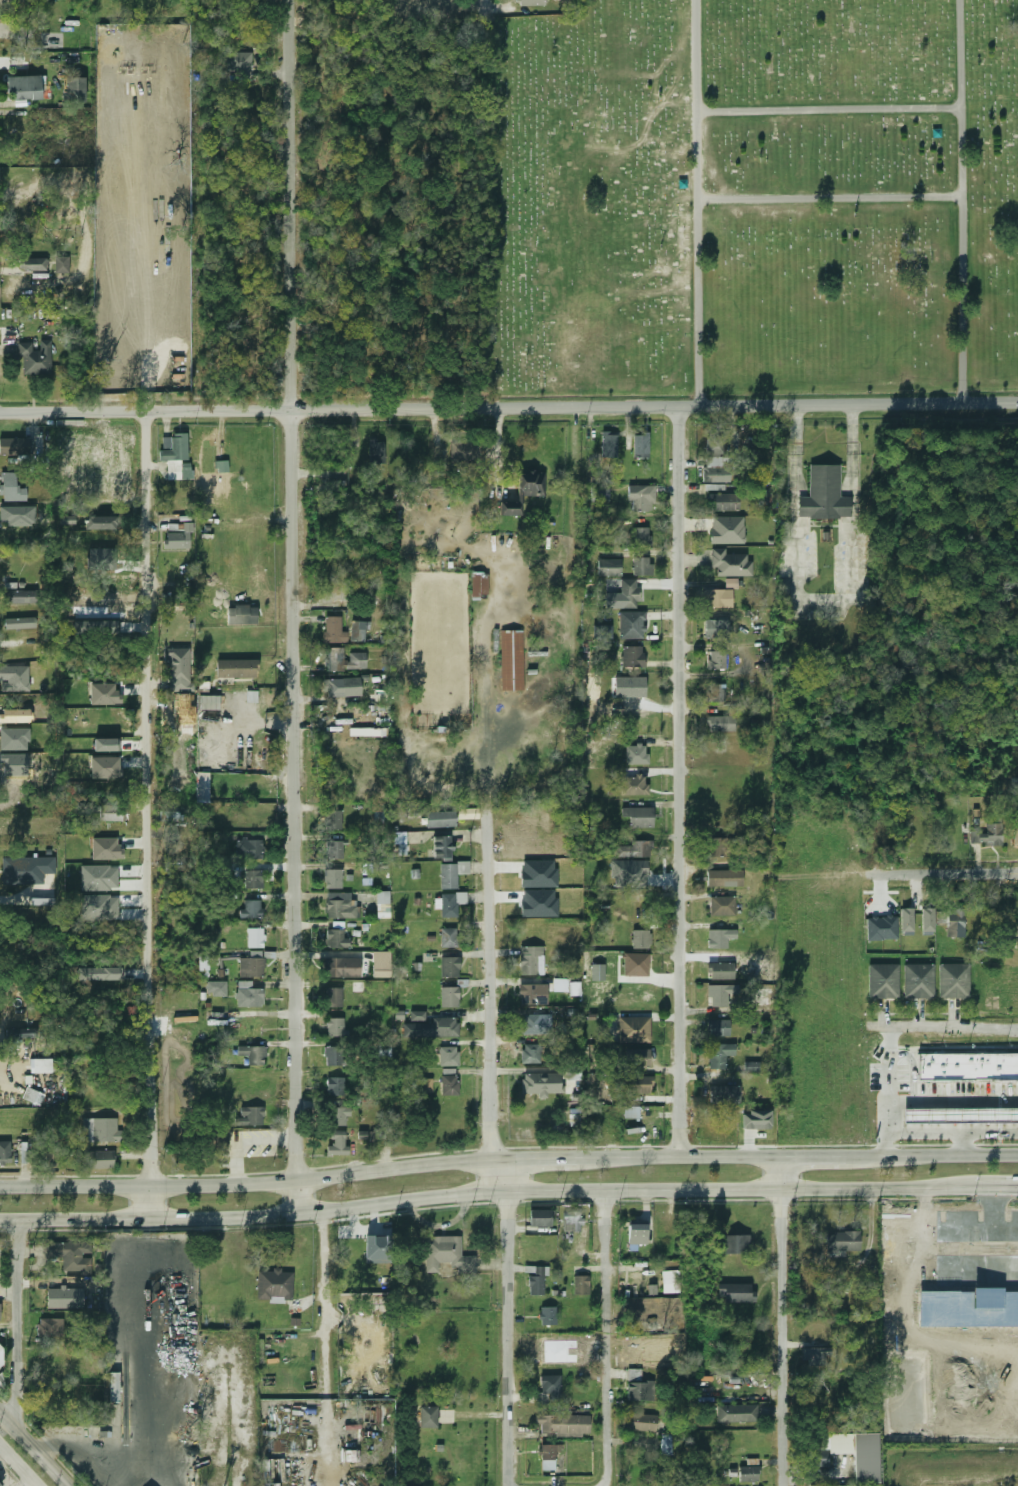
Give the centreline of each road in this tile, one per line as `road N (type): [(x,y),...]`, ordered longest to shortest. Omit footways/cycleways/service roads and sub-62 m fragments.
road 1 (residential): [(292,1214),(289,0)]
road 2 (secondary): [(1017,1155),(492,1159),(292,1185),(0,1188)]
road 3 (tertiary): [(1017,401),(0,415)]
road 4 (secondary): [(0,1221),(292,1214),(492,1190),(963,1189)]
road 5 (residential): [(153,1218),(149,413)]
road 6 (residential): [(684,1156),(679,407)]
road 7 (residential): [(492,1159),(487,813)]
road 8 (residential): [(786,1485),(783,1156)]
road 9 (residential): [(606,1485),(608,1190)]
road 10 (residential): [(511,1485),(509,1191)]
road 11 (residential): [(13,1427),(16,1221)]
road 12 (residential): [(870,1030),(1017,1028)]
road 13 (residential): [(876,875),(1017,874)]

